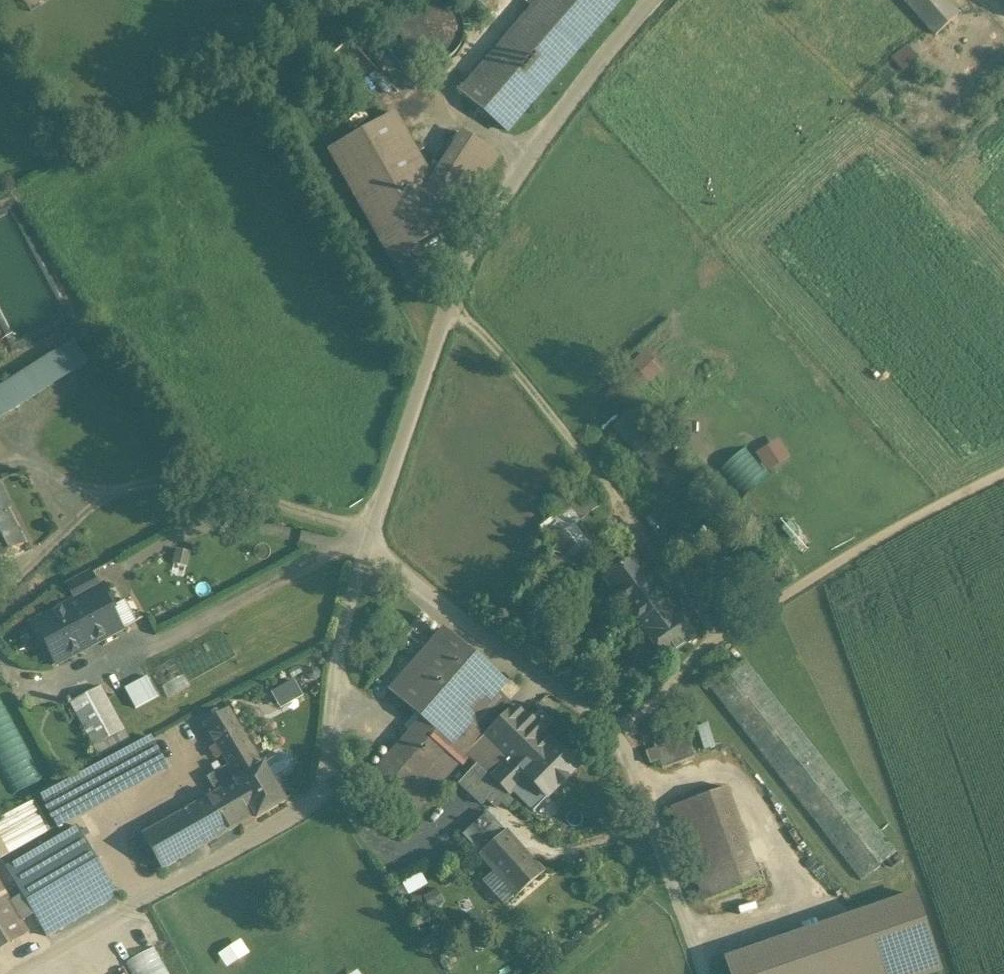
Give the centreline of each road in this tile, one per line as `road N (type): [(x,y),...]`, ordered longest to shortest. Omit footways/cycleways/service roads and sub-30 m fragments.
road 1 (unclassified): [(361,542),(479,235),(649,0)]
road 2 (unclassified): [(13,973),(291,817),(320,791),(361,542)]
road 3 (unclassified): [(706,973),(621,735),(361,542)]
road 4 (track): [(1003,472),(789,589),(678,666),(621,735)]
road 5 (track): [(361,542),(340,522),(291,503),(223,483),(160,483),(100,507),(0,578)]

